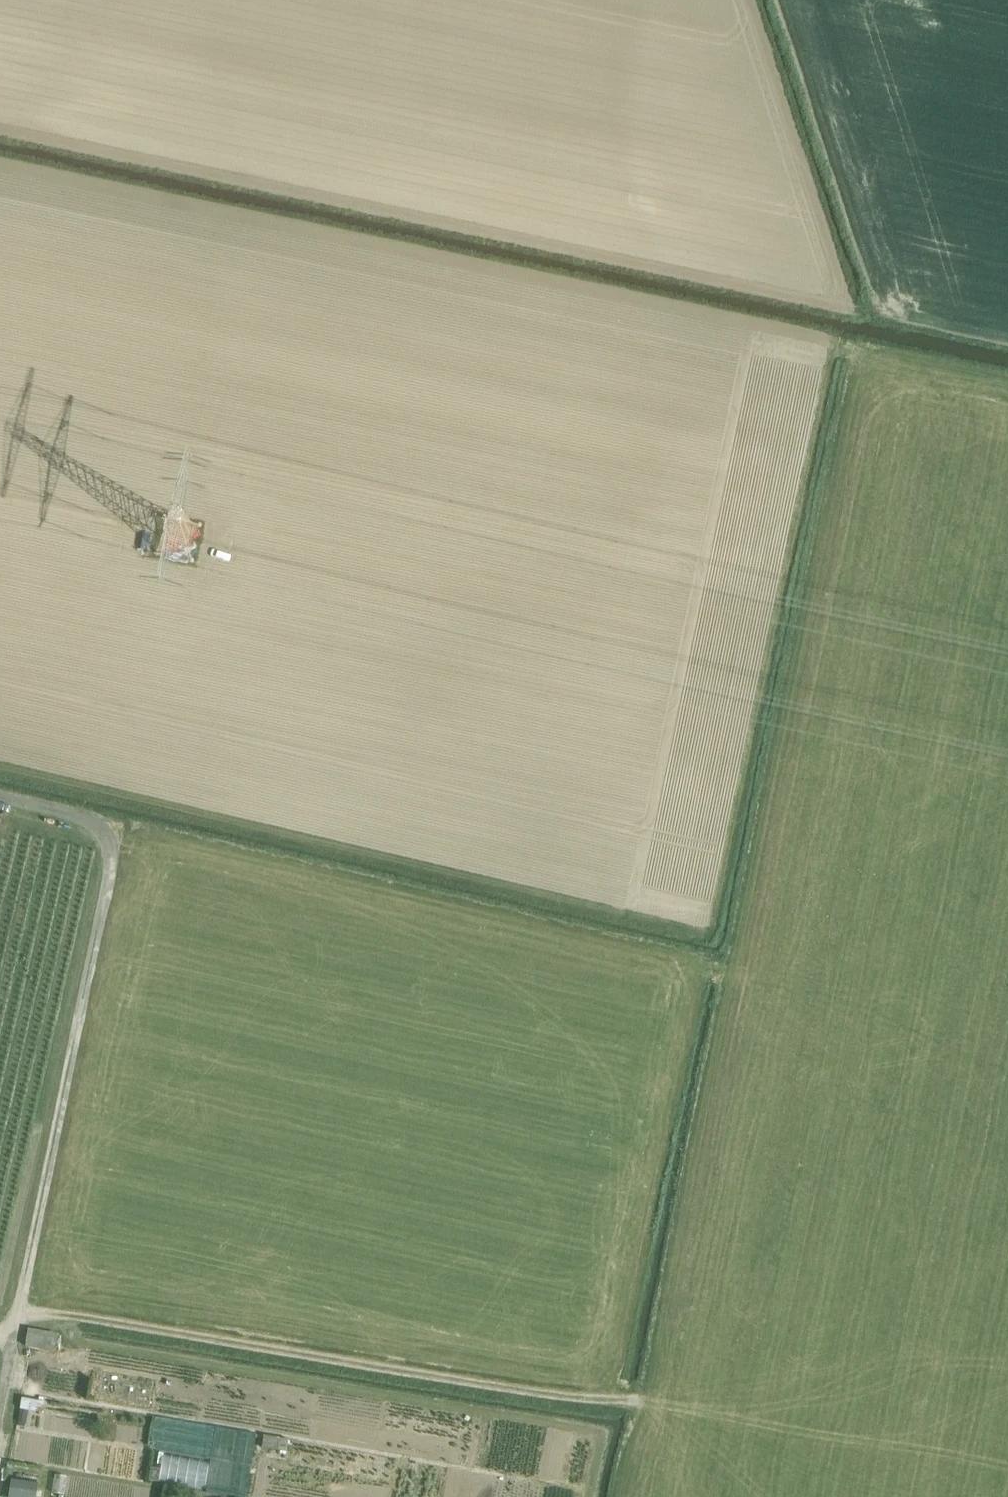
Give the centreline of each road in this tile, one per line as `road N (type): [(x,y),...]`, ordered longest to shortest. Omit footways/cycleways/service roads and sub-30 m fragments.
road 1 (track): [(0,1400),(109,862),(107,838),(91,821),(0,797)]
road 2 (track): [(571,1399),(49,1313),(0,1330)]

